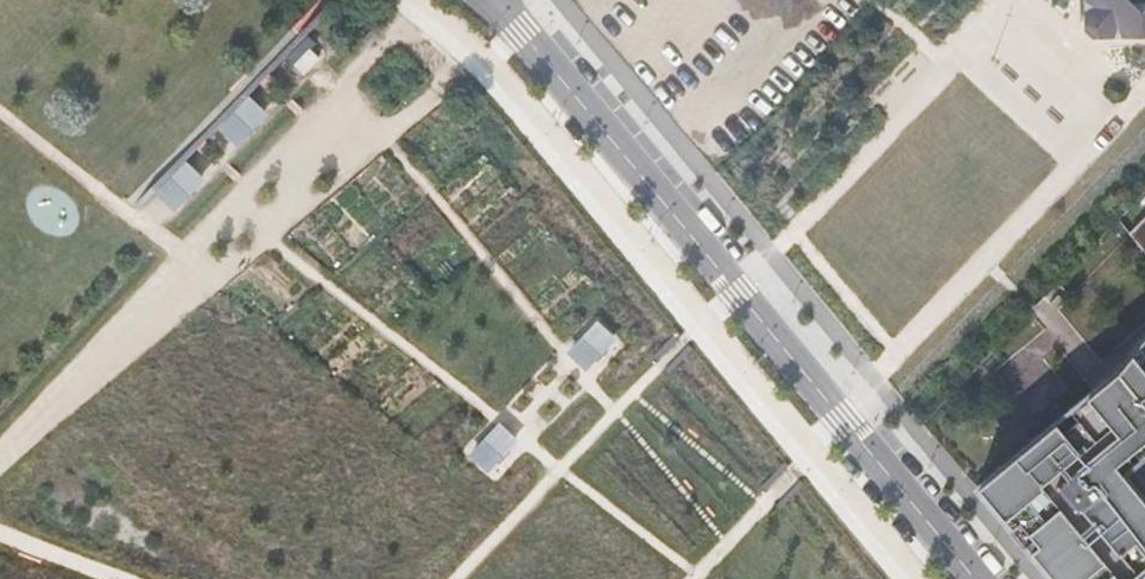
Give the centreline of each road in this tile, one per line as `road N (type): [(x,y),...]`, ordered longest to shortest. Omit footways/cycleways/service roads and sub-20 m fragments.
road 1 (residential): [(498,0),(979,578)]

